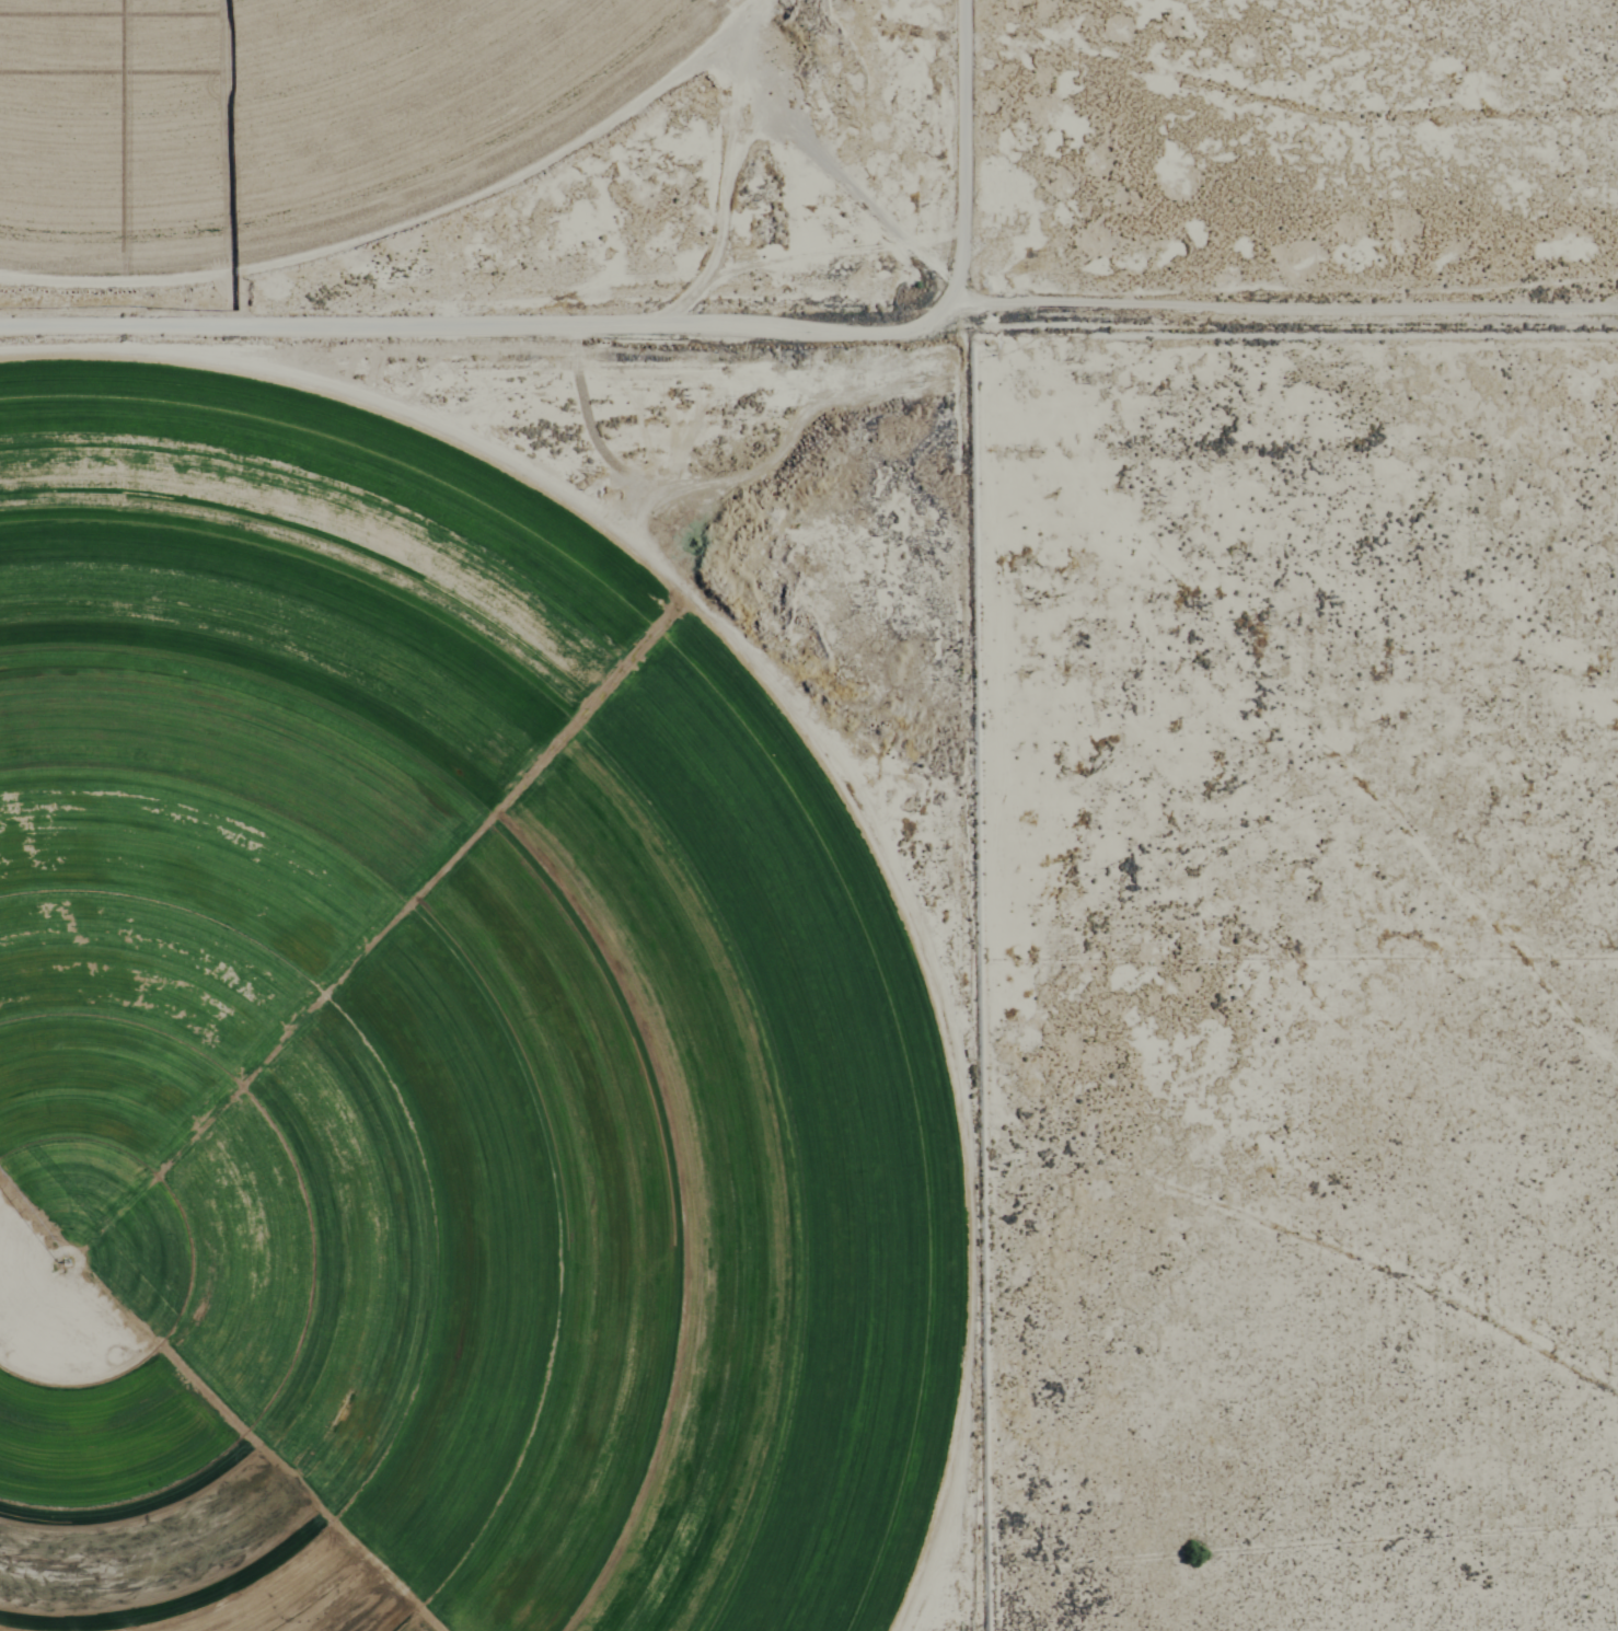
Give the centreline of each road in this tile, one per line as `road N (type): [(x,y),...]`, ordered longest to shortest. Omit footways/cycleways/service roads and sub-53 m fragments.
road 1 (residential): [(1617,306),(950,299),(872,333),(0,319)]
road 2 (track): [(962,0),(959,274),(950,299)]

